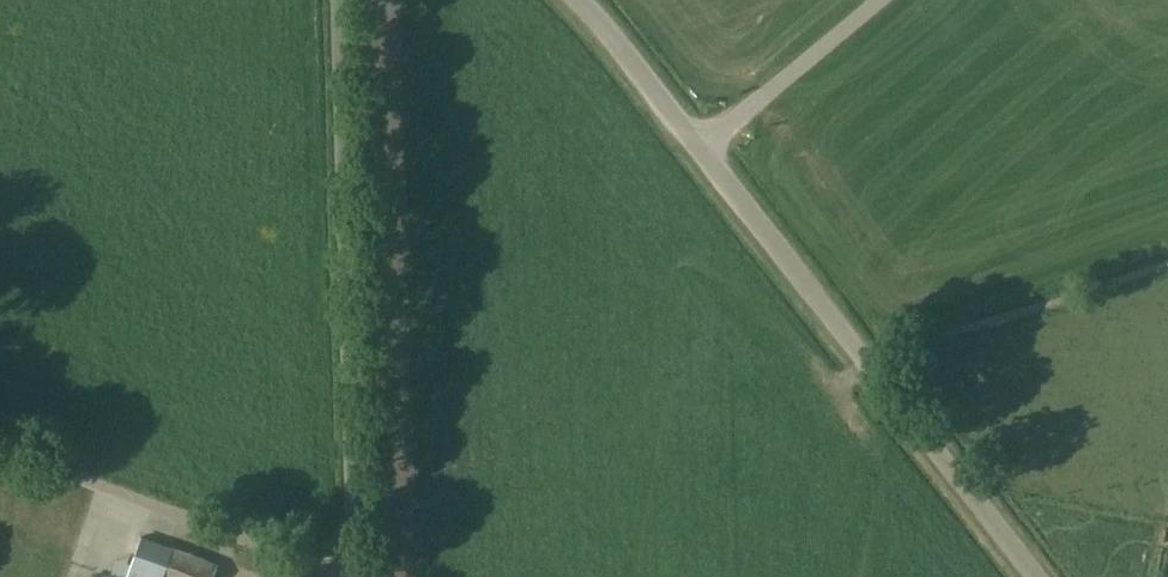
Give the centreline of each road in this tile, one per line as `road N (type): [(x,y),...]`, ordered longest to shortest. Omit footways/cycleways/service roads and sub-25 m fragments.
road 1 (unclassified): [(1020,576),(578,0)]
road 2 (unclassified): [(360,576),(344,0)]

